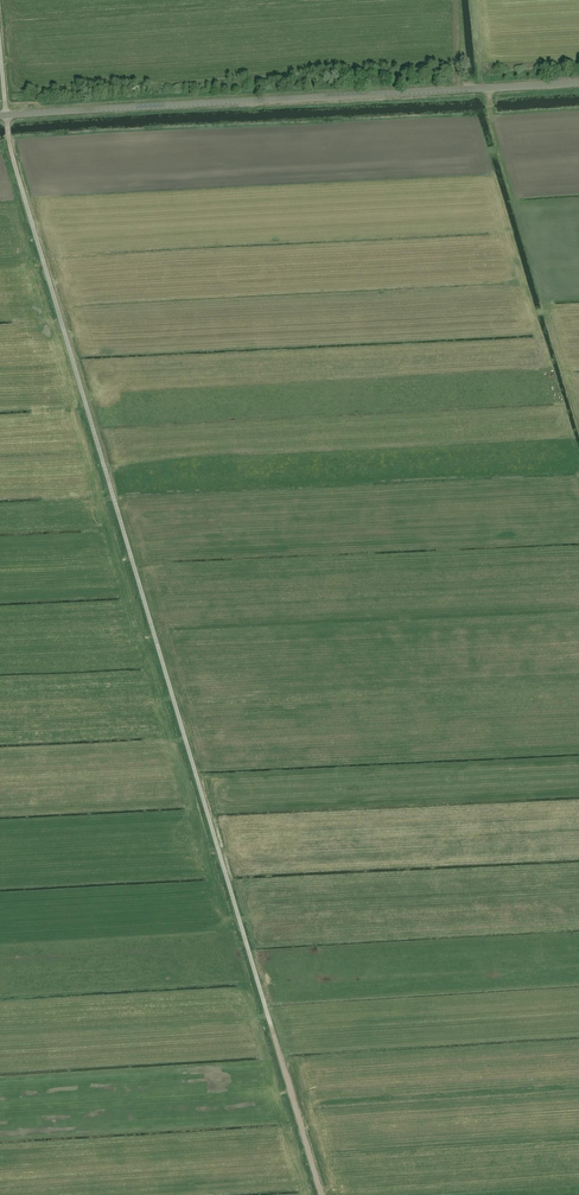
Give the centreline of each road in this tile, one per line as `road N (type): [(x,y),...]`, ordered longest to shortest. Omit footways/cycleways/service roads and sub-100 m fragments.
road 1 (unclassified): [(273,1043),(40,256),(7,116)]
road 2 (unclassified): [(7,116),(578,80)]
road 3 (track): [(319,1194),(273,1043)]

